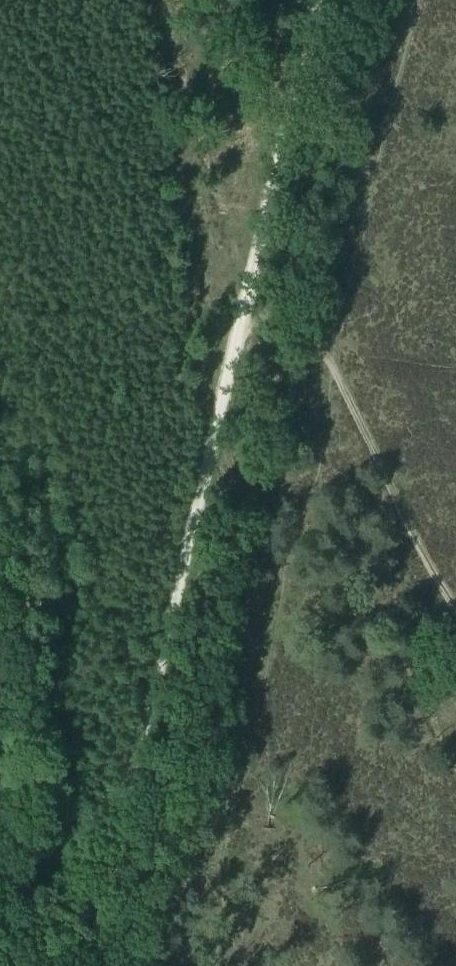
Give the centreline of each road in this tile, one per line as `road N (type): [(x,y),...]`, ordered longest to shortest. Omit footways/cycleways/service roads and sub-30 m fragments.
road 1 (track): [(96,965),(242,308)]
road 2 (track): [(242,308),(313,341),(455,609)]
road 3 (track): [(242,308),(317,0)]

